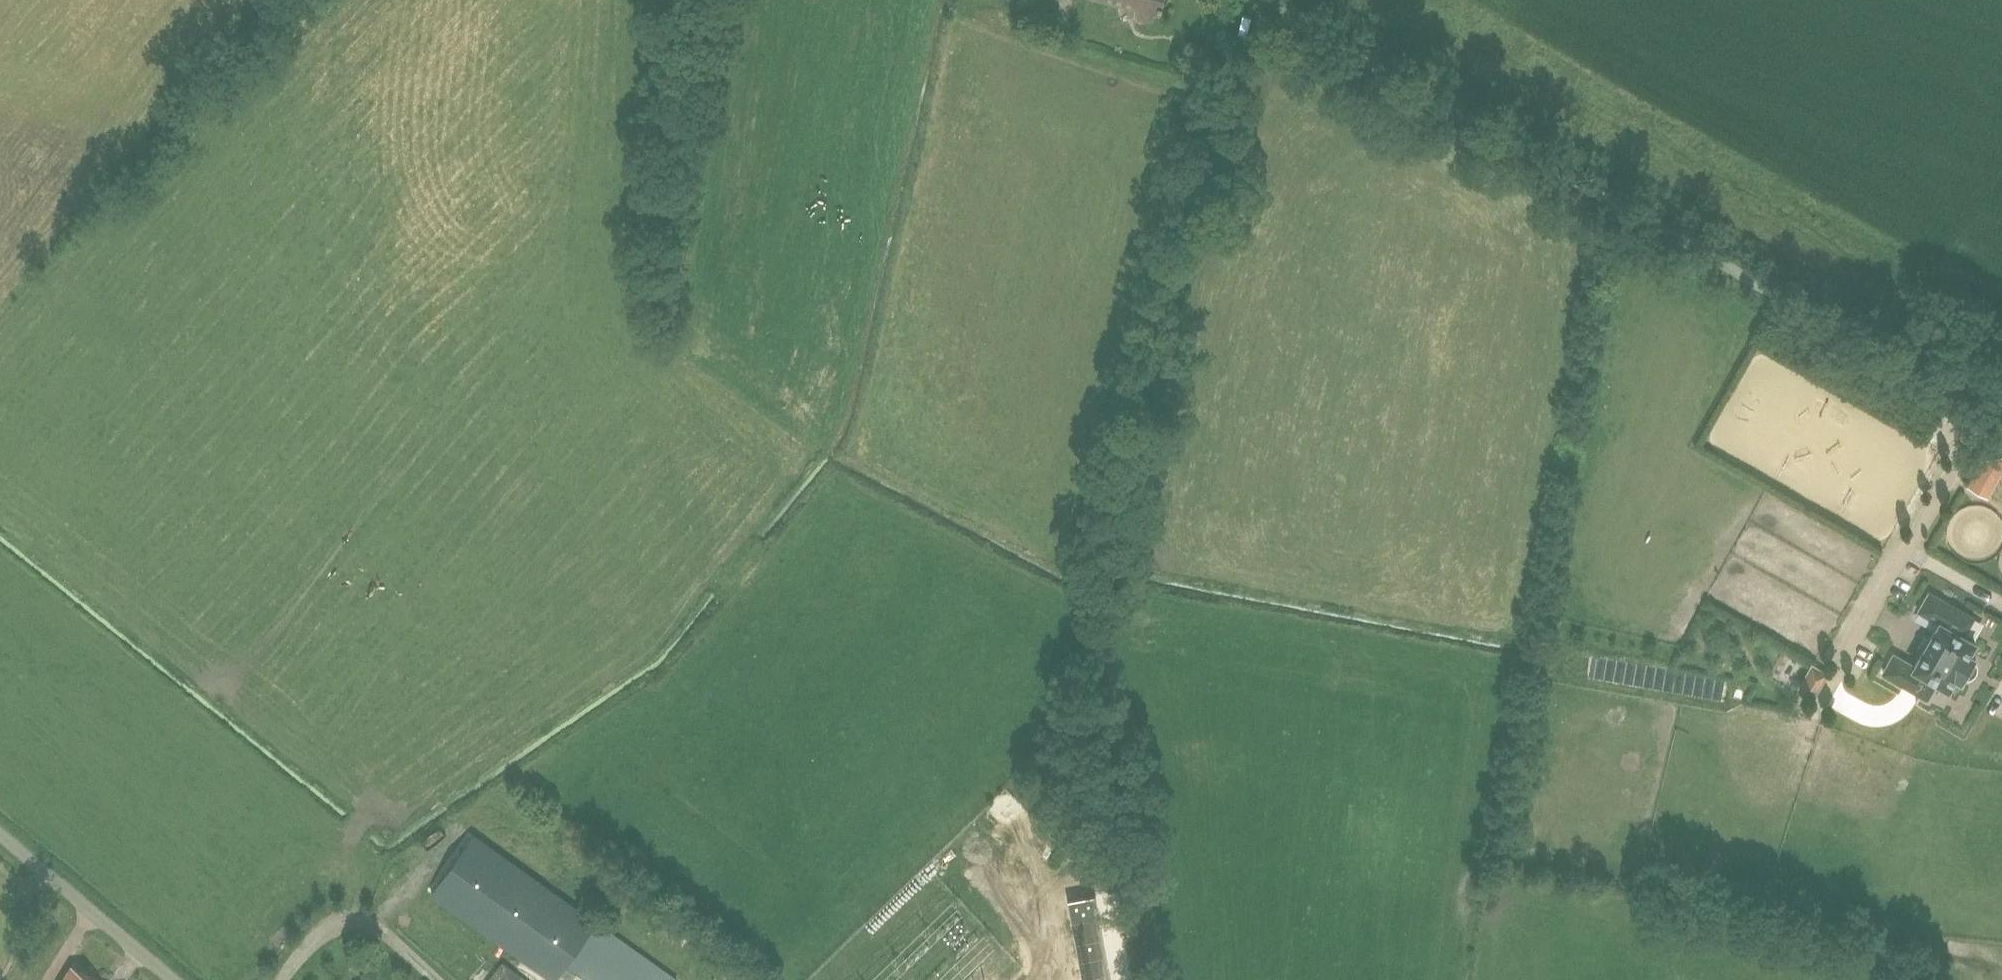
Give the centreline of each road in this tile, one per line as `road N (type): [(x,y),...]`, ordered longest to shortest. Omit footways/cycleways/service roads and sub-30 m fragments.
road 1 (unclassified): [(2001,424),(1291,20),(1270,0)]
road 2 (unclassified): [(172,979),(0,834)]

